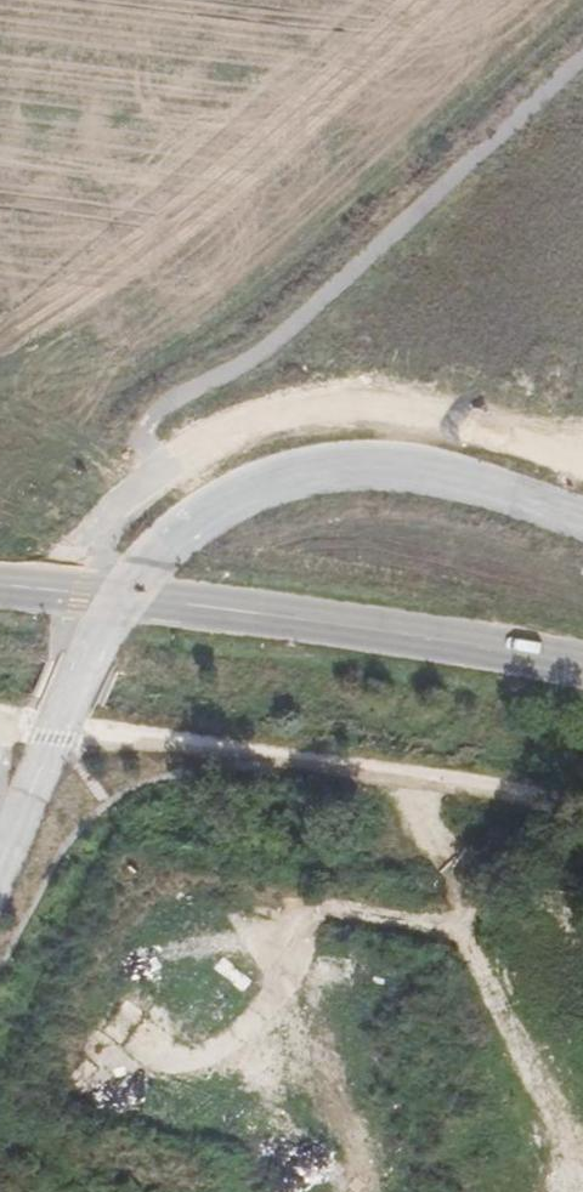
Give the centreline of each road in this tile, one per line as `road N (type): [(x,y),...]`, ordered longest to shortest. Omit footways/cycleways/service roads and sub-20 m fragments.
road 1 (secondary): [(0,184),(31,196),(54,237),(23,571),(80,592),(408,634),(582,666)]
road 2 (track): [(80,592),(129,507),(175,464),(240,435),(305,418),(369,414),(451,425),(582,462)]
road 3 (track): [(399,771),(422,860),(582,1169)]
road 4 (track): [(129,507),(93,451),(0,443)]

